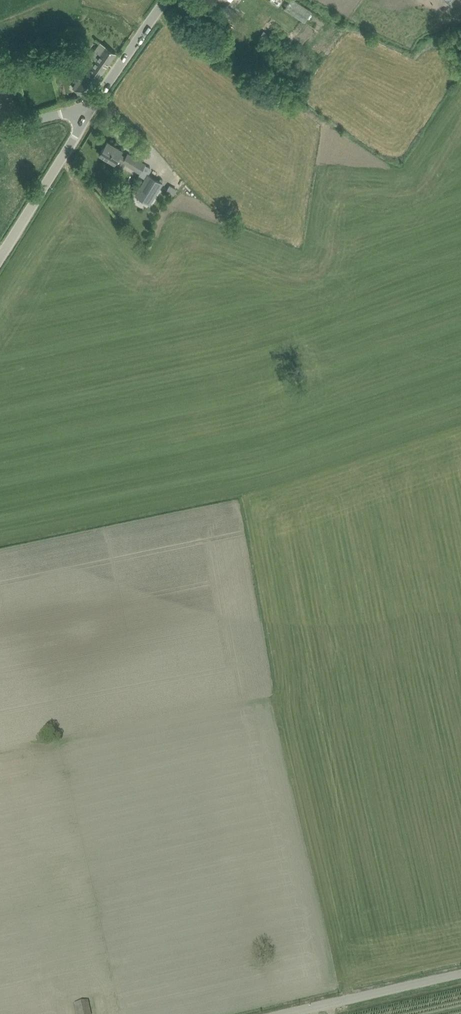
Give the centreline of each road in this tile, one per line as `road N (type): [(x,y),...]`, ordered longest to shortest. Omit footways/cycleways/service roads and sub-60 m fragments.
road 1 (unclassified): [(293,1013),(460,974)]
road 2 (unclassified): [(0,255),(86,111)]
road 3 (unclassified): [(86,111),(162,0)]

